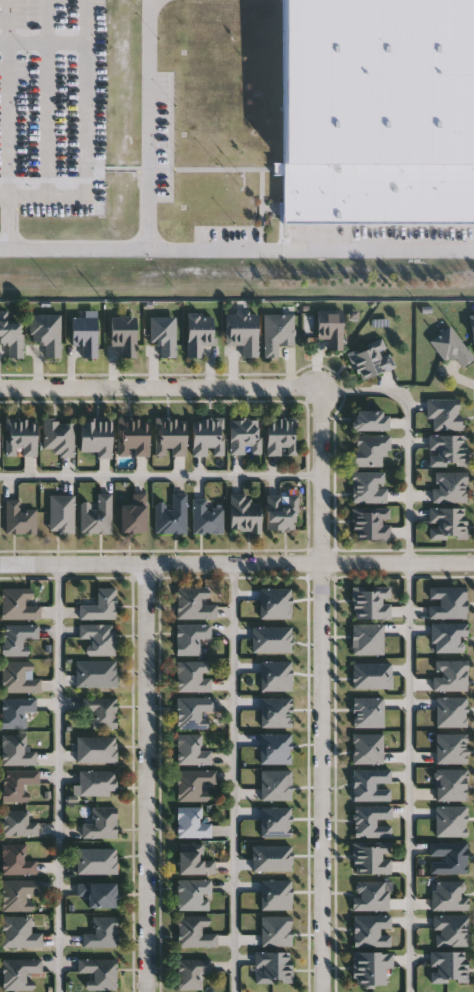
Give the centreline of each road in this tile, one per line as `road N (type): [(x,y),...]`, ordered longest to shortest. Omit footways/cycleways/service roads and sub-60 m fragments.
road 1 (residential): [(320,386),(325,991)]
road 2 (residential): [(0,565),(473,564)]
road 3 (residential): [(148,991),(148,565)]
road 4 (residential): [(0,388),(320,386)]

